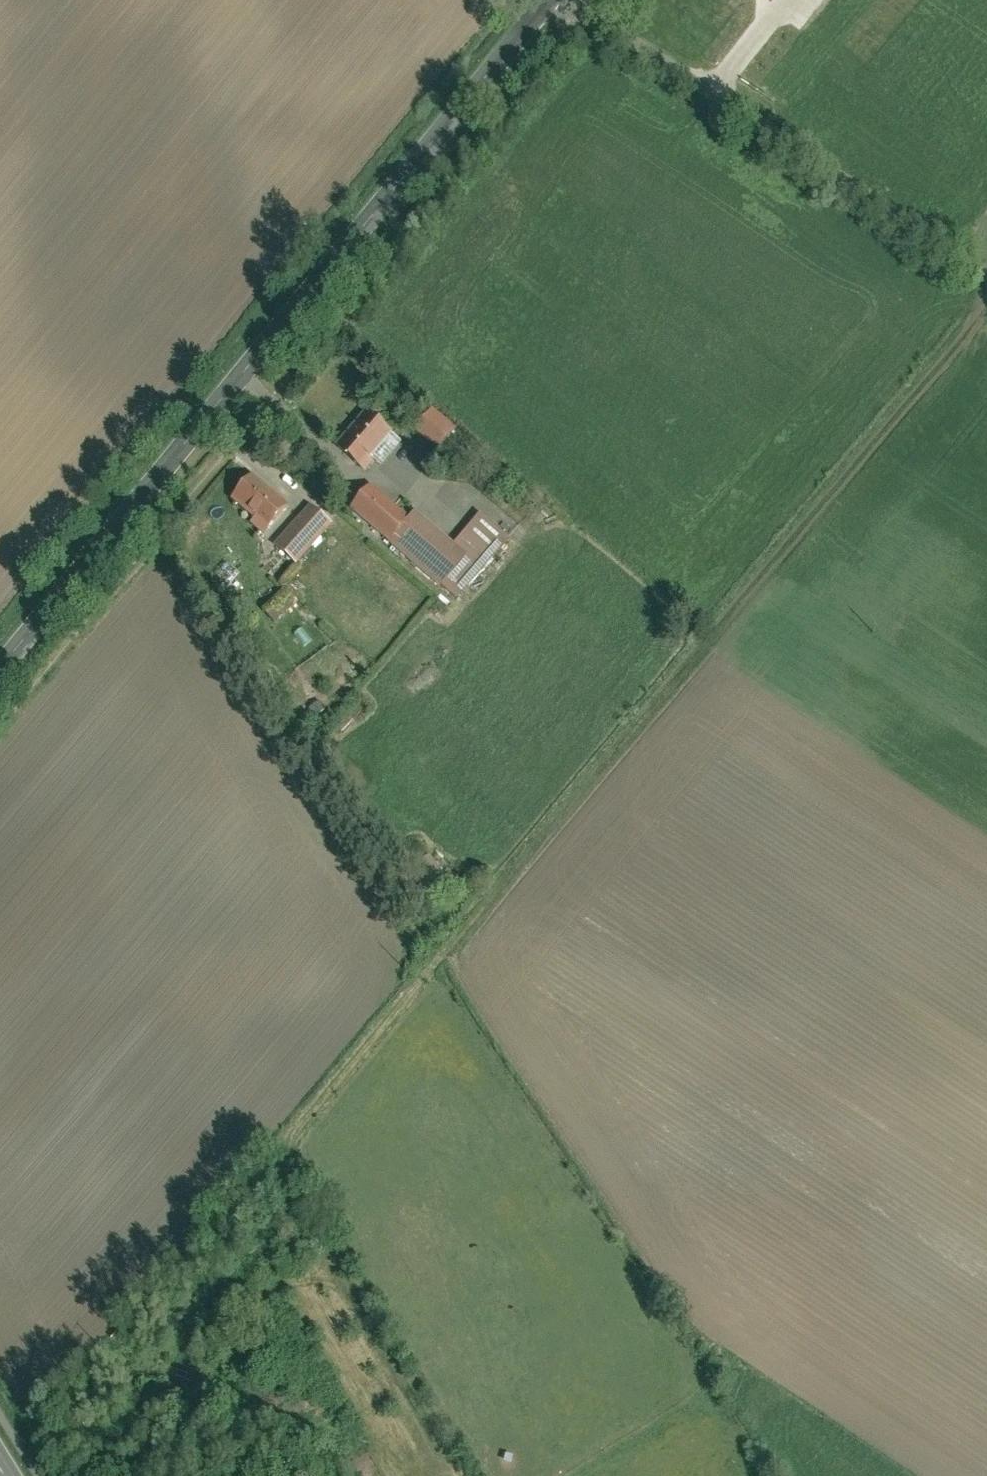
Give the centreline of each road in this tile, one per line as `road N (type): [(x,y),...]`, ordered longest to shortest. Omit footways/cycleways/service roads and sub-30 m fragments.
road 1 (tertiary): [(0,671),(561,2)]
road 2 (unclassified): [(561,2),(986,280)]

